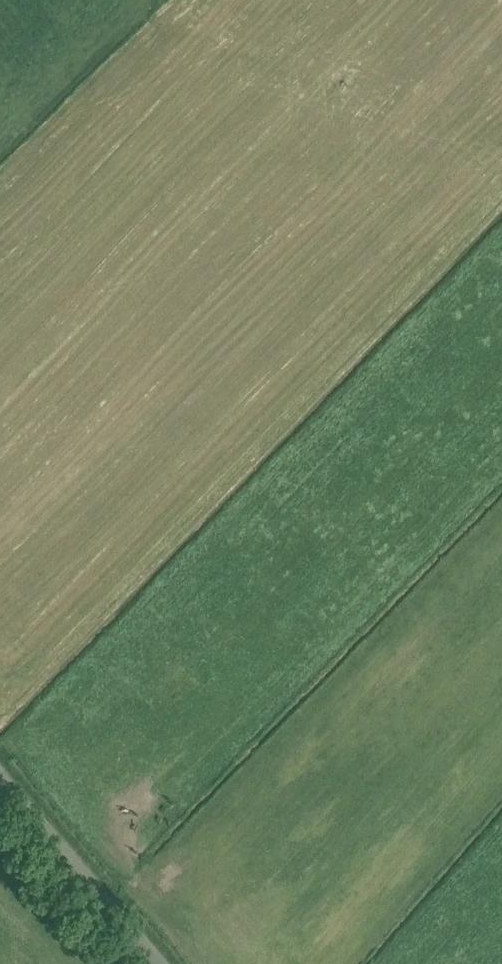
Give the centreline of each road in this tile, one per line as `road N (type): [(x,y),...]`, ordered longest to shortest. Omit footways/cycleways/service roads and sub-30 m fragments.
road 1 (unclassified): [(154,963),(0,784)]

